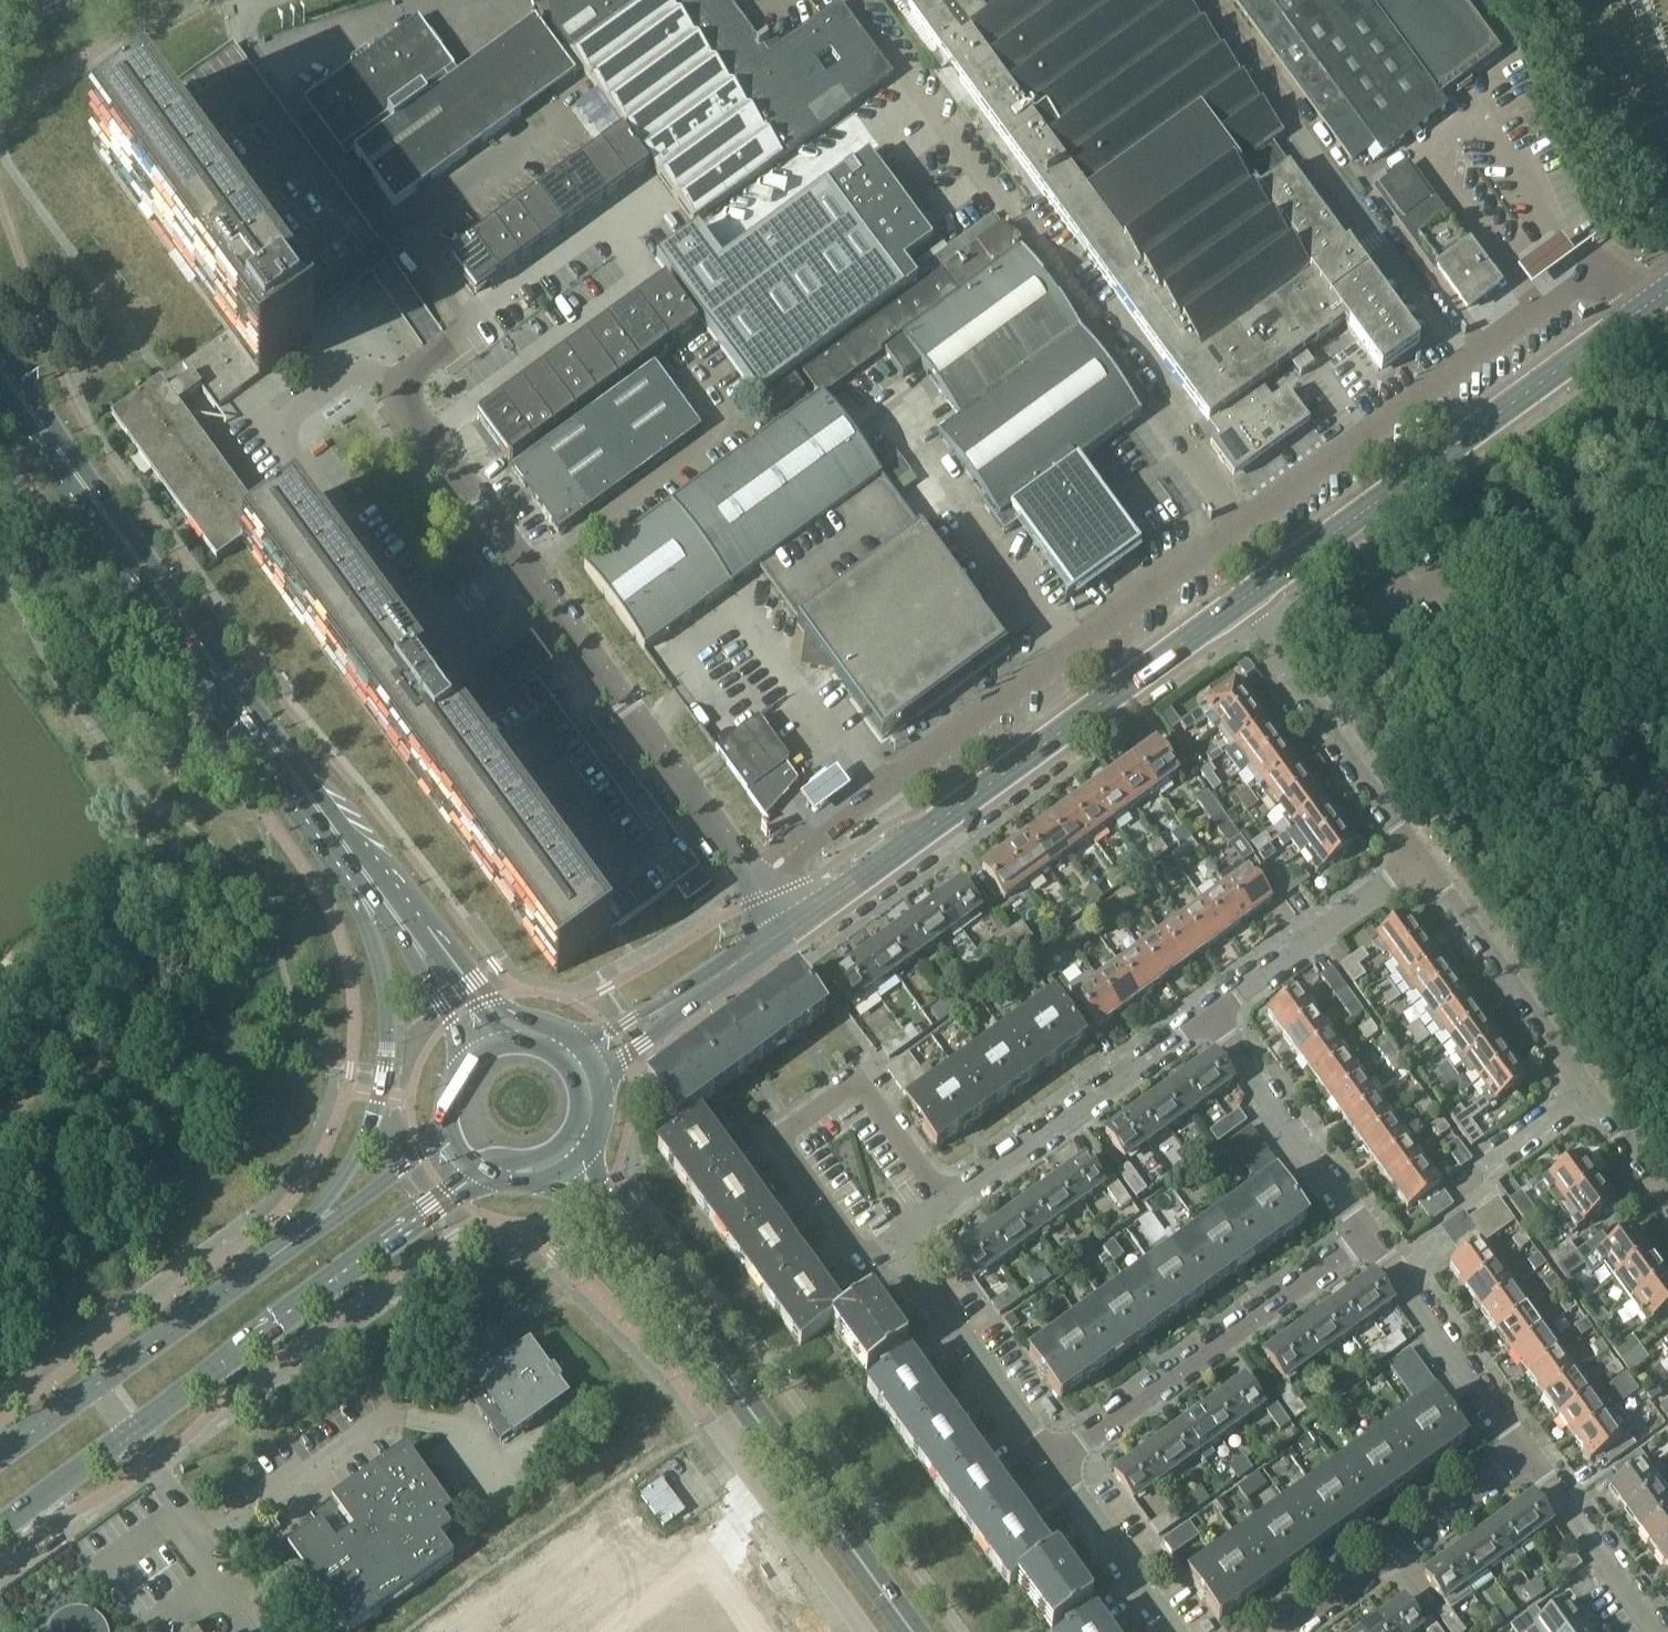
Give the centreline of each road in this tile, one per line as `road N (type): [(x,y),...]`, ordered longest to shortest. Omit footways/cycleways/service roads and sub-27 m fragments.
road 1 (residential): [(1647,307),(1614,282),(1563,292),(823,832),(778,869),(764,895)]
road 2 (unclassified): [(764,895),(400,394),(478,331),(418,235)]
road 3 (primary): [(484,1002),(371,859),(0,344)]
road 4 (primary): [(0,388),(353,885)]
road 5 (tertiary): [(783,932),(1239,603)]
road 6 (tertiary): [(1239,603),(1647,307)]
road 7 (tertiary): [(131,1432),(480,1170)]
road 8 (primary): [(353,885),(386,975),(386,1085),(340,1182),(282,1249)]
road 9 (residential): [(865,1254),(780,1137),(859,1081),(947,1202)]
road 10 (residential): [(1055,1461),(1365,1235)]
road 11 (residential): [(1211,1011),(947,1202)]
road 12 (residential): [(1420,856),(1239,603)]
road 13 (residential): [(1527,1454),(1282,1631)]
road 14 (unclassified): [(756,1409),(718,1435),(865,1631)]
road 15 (residential): [(1590,1089),(1420,856)]
road 16 (primary): [(916,1631),(756,1409)]
road 17 (residential): [(1055,1461),(893,1241)]
road 18 (residential): [(1365,1235),(1527,1454)]
road 19 (residential): [(1211,1011),(1365,1235)]
road 20 (residential): [(1420,856),(1211,1011)]
road 21 (tertiary): [(282,1249),(99,1384)]
road 22 (residential): [(1527,1454),(1657,1631)]
road 23 (primary): [(353,885),(383,917),(471,1058)]
road 24 (residential): [(1175,1631),(1055,1461)]
road 25 (tertiary): [(449,1131),(282,1249)]
road 26 (primary): [(756,1409),(646,1268)]
road 27 (tertiary): [(0,1528),(131,1432)]
road 28 (residential): [(1461,1186),(1590,1089)]
road 29 (residential): [(1667,1197),(1590,1089)]
road 30 (primary): [(646,1268),(586,1155)]
road 31 (primary): [(556,1178),(646,1268)]
road 32 (tertiary): [(99,1384),(0,1455)]

